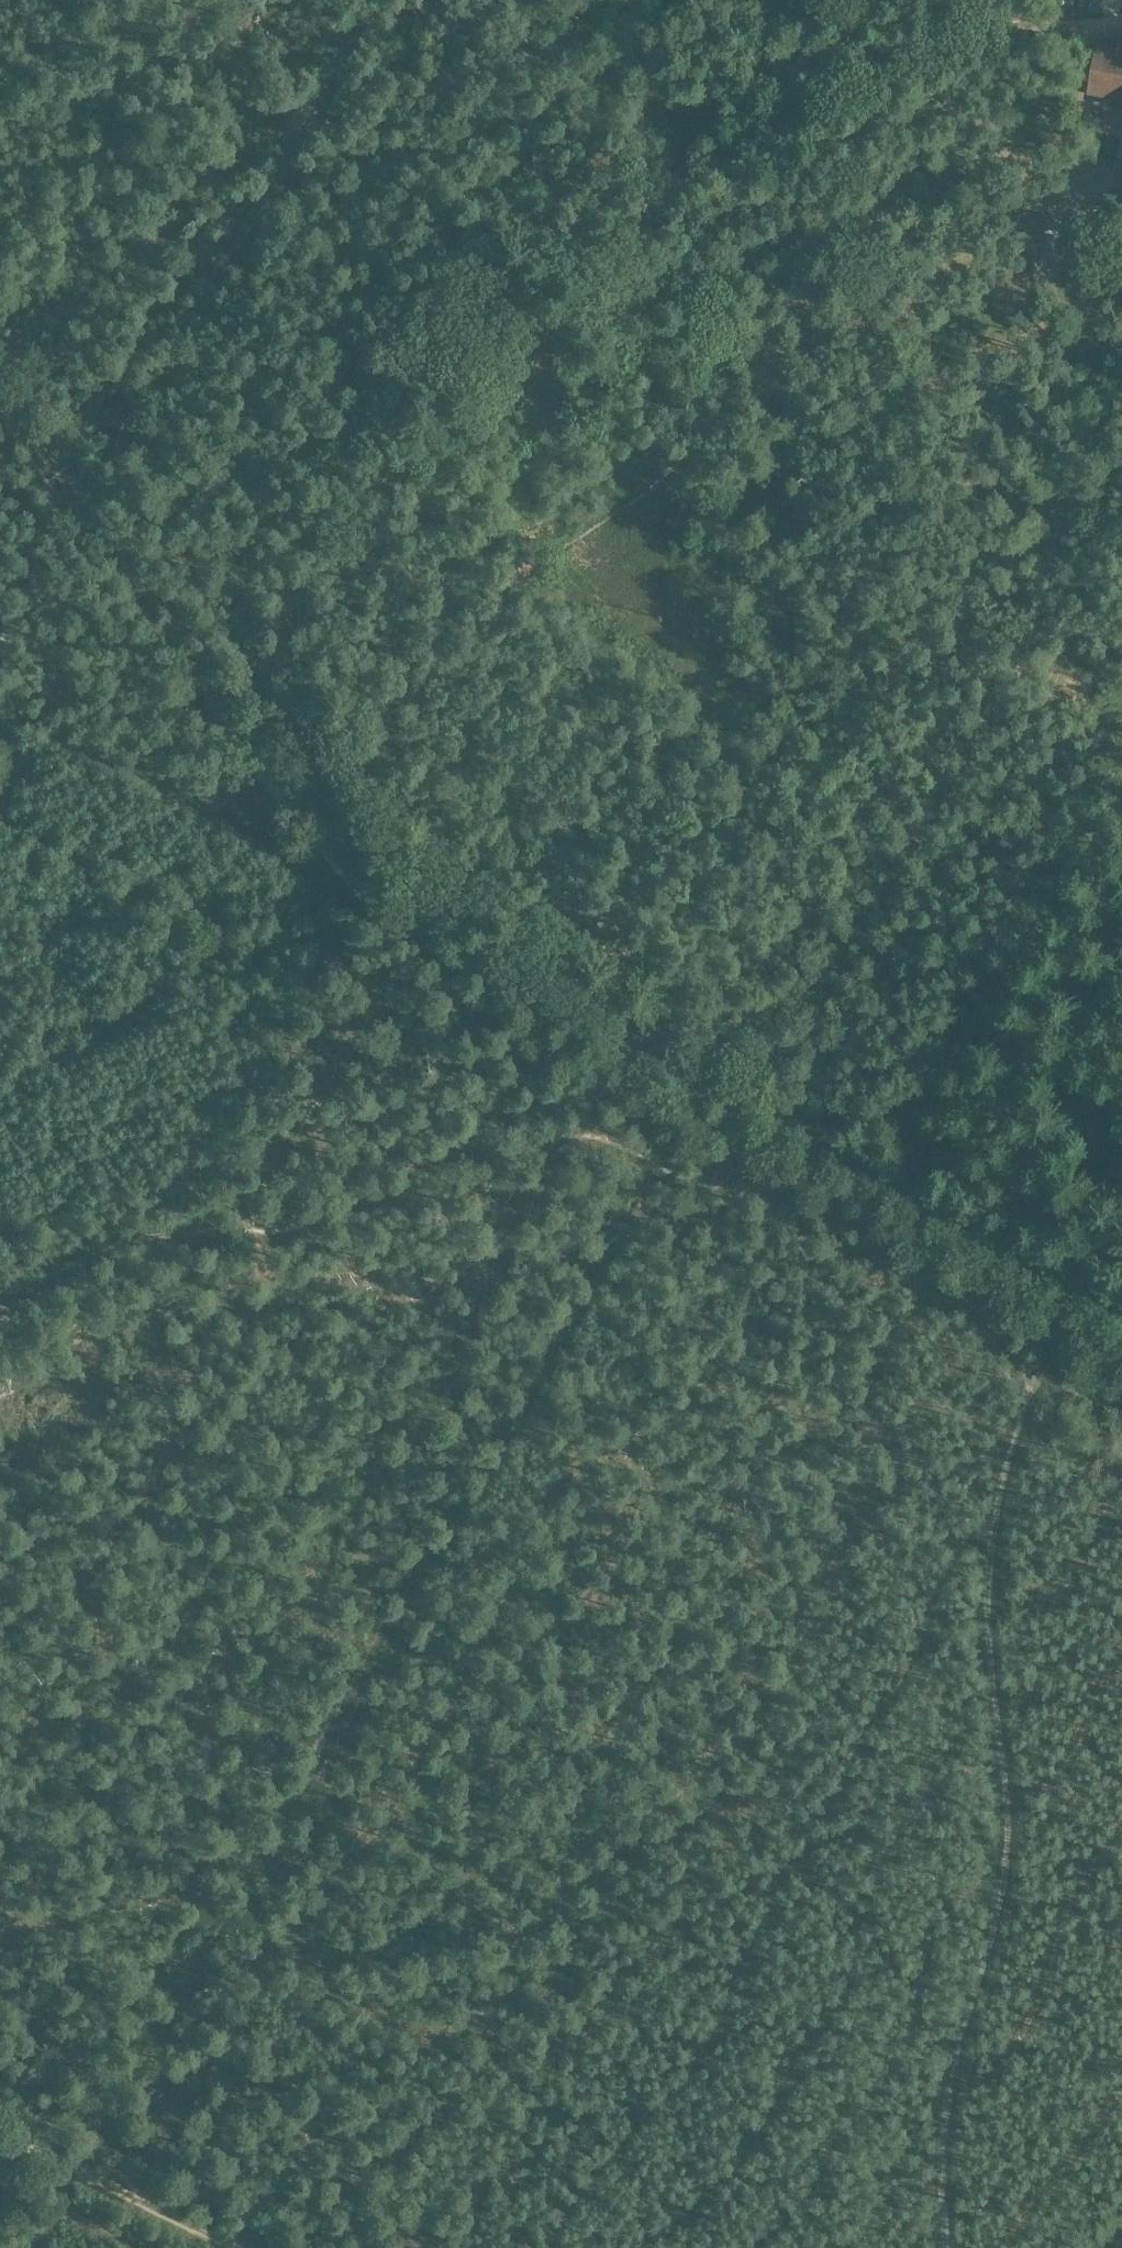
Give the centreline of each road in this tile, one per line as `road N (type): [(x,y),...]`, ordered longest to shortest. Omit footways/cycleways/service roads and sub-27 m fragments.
road 1 (track): [(1121,1284),(305,835),(0,408)]
road 2 (track): [(392,0),(0,660)]
road 3 (track): [(305,835),(0,696)]
road 4 (track): [(241,2247),(0,2131)]

